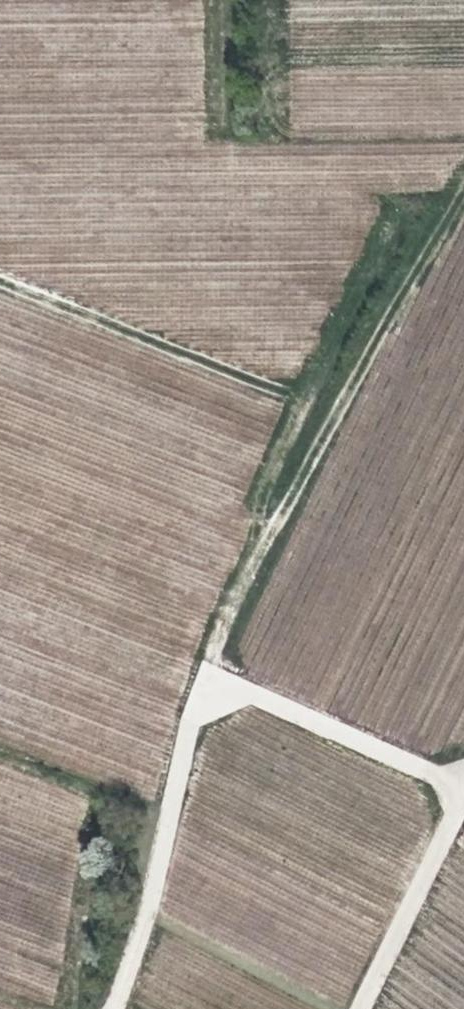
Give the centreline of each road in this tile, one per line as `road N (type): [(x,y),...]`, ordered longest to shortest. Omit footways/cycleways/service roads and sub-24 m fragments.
road 1 (track): [(111,1008),(127,977),(201,672),(264,538),(424,248),(463,199)]
road 2 (track): [(0,274),(285,394),(247,494),(264,538)]
road 3 (track): [(459,789),(201,672)]
road 4 (unclassified): [(351,1008),(459,789)]

